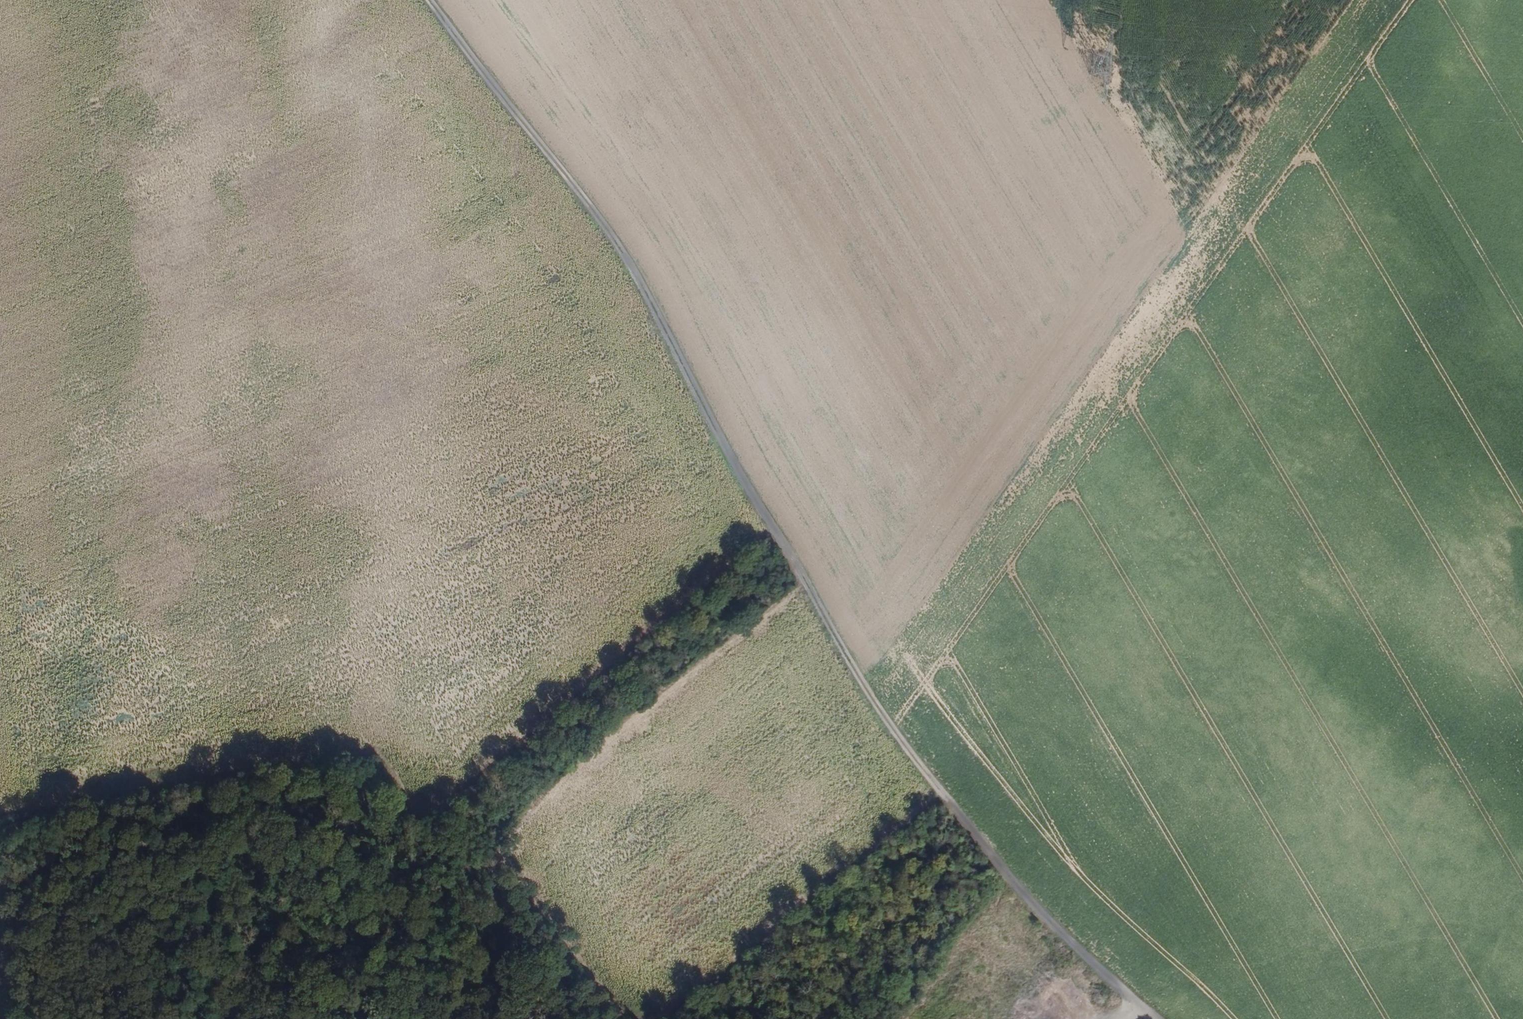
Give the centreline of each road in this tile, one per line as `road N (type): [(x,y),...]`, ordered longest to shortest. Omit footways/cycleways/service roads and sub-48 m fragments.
road 1 (track): [(1152,1018),(1047,919),(918,762),(738,468),(614,238),(429,0)]

